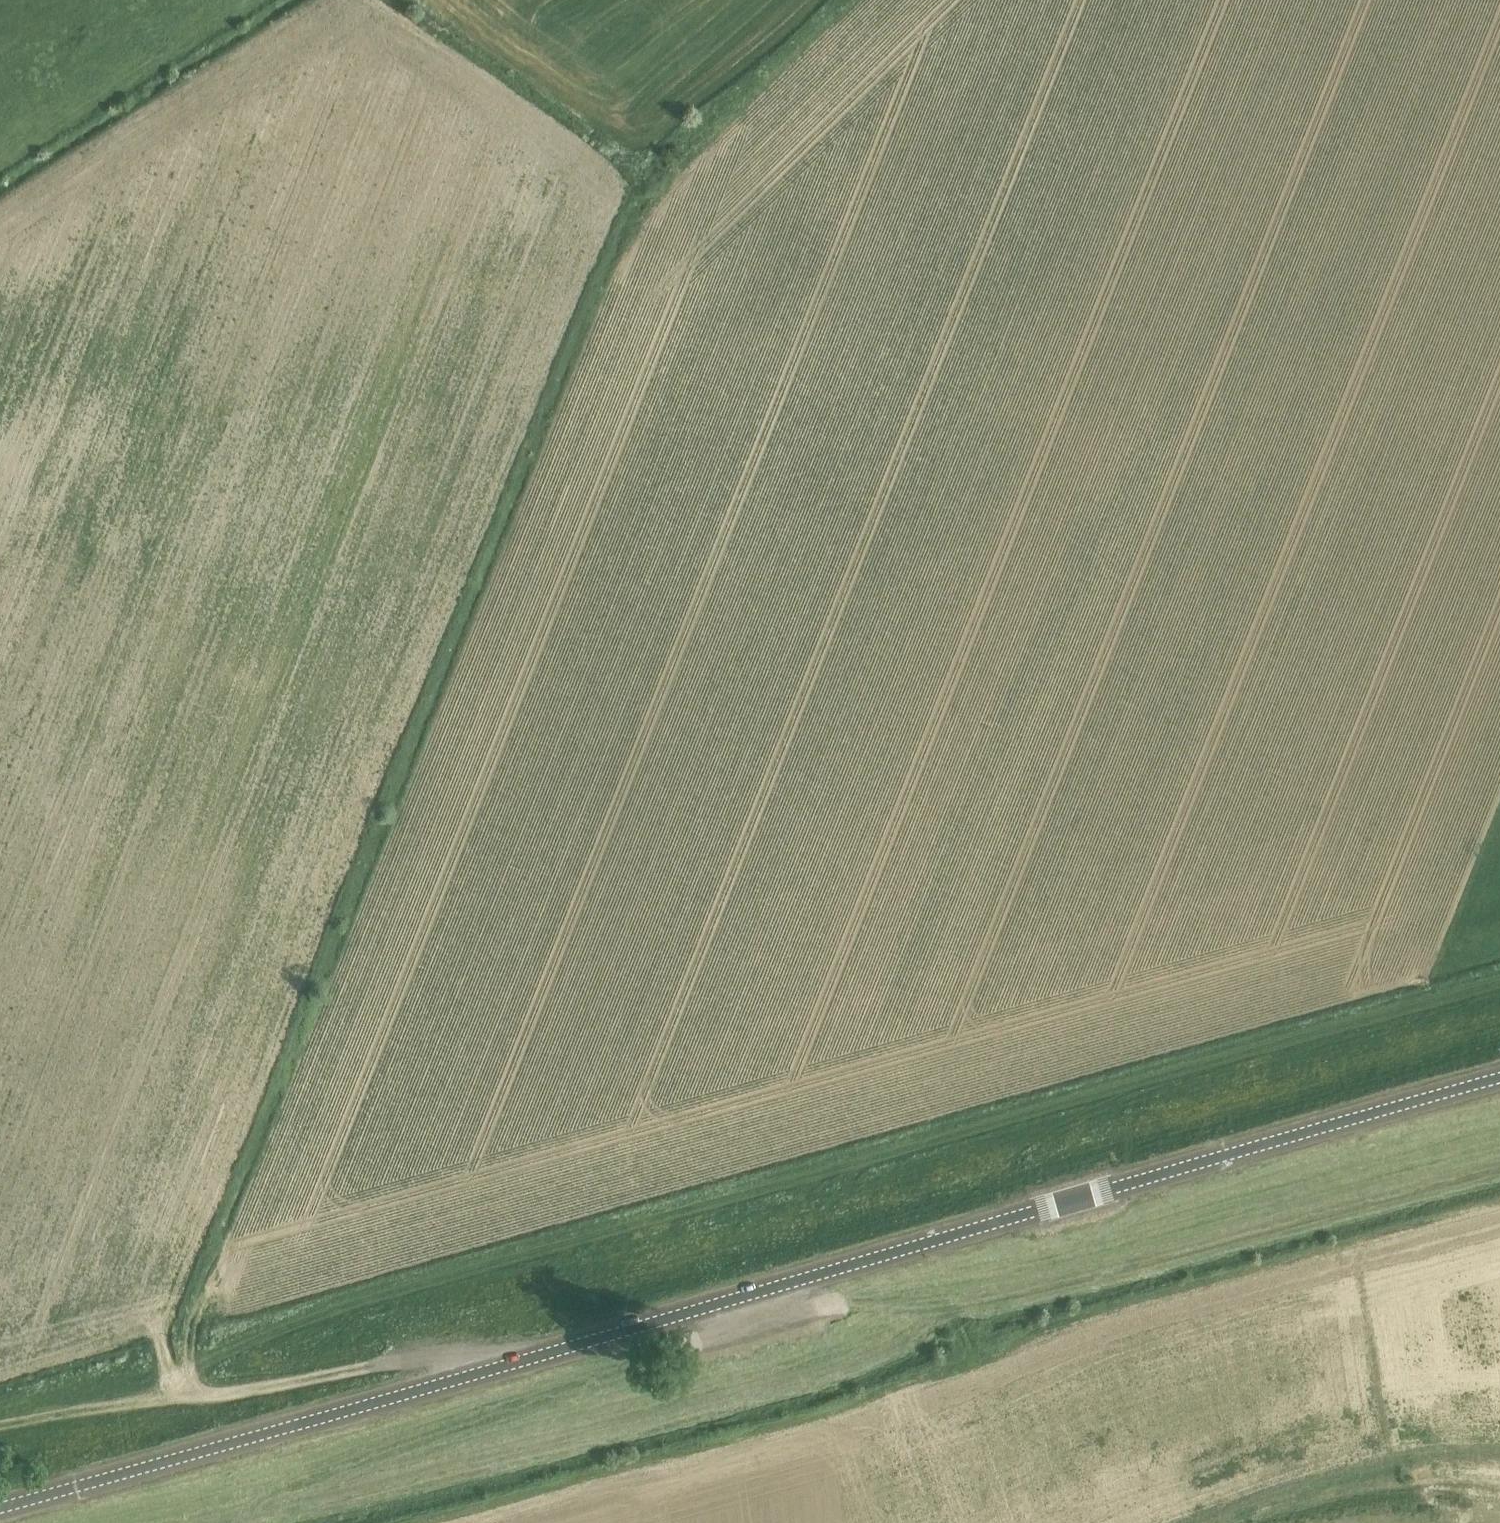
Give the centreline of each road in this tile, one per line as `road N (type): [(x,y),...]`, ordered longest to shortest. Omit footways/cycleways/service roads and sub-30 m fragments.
road 1 (secondary): [(0,1508),(1499,1078)]
road 2 (track): [(479,1373),(452,1355),(0,1434)]

